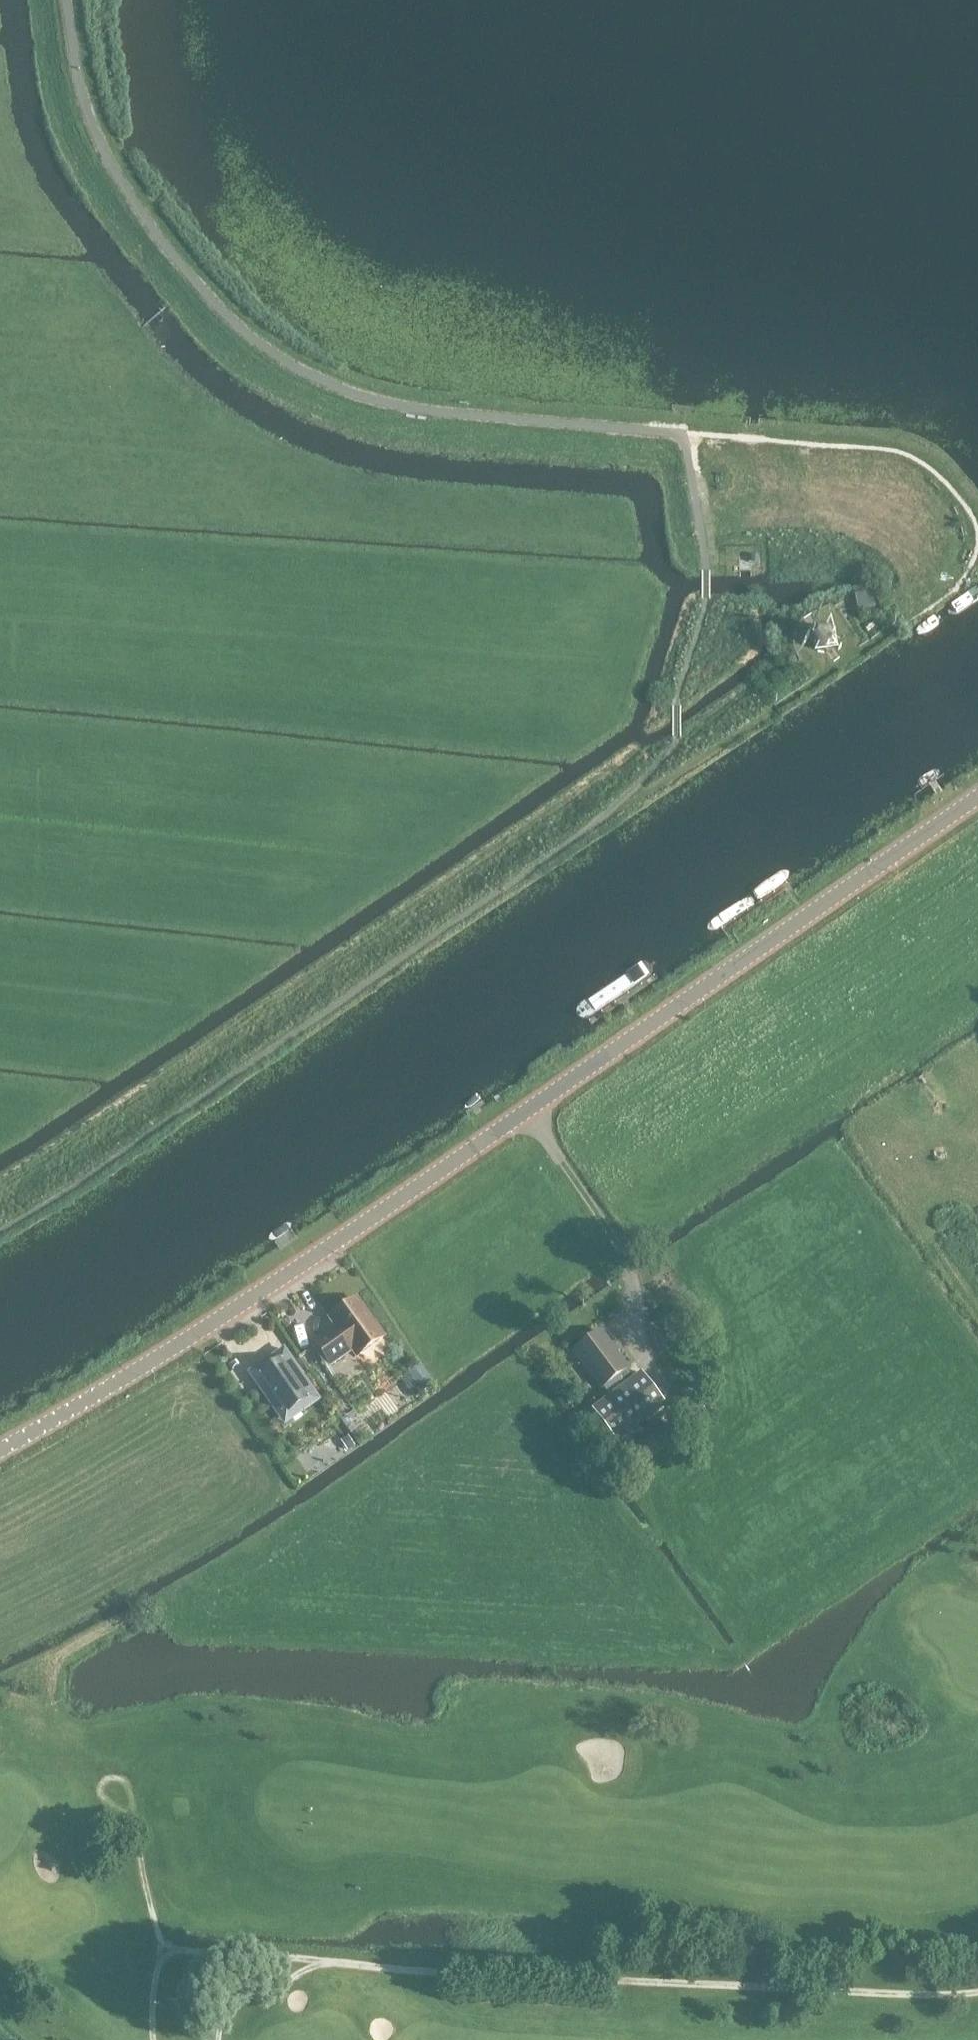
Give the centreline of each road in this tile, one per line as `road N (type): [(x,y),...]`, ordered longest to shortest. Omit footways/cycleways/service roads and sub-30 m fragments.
road 1 (tertiary): [(0,1448),(340,1239),(977,793)]

